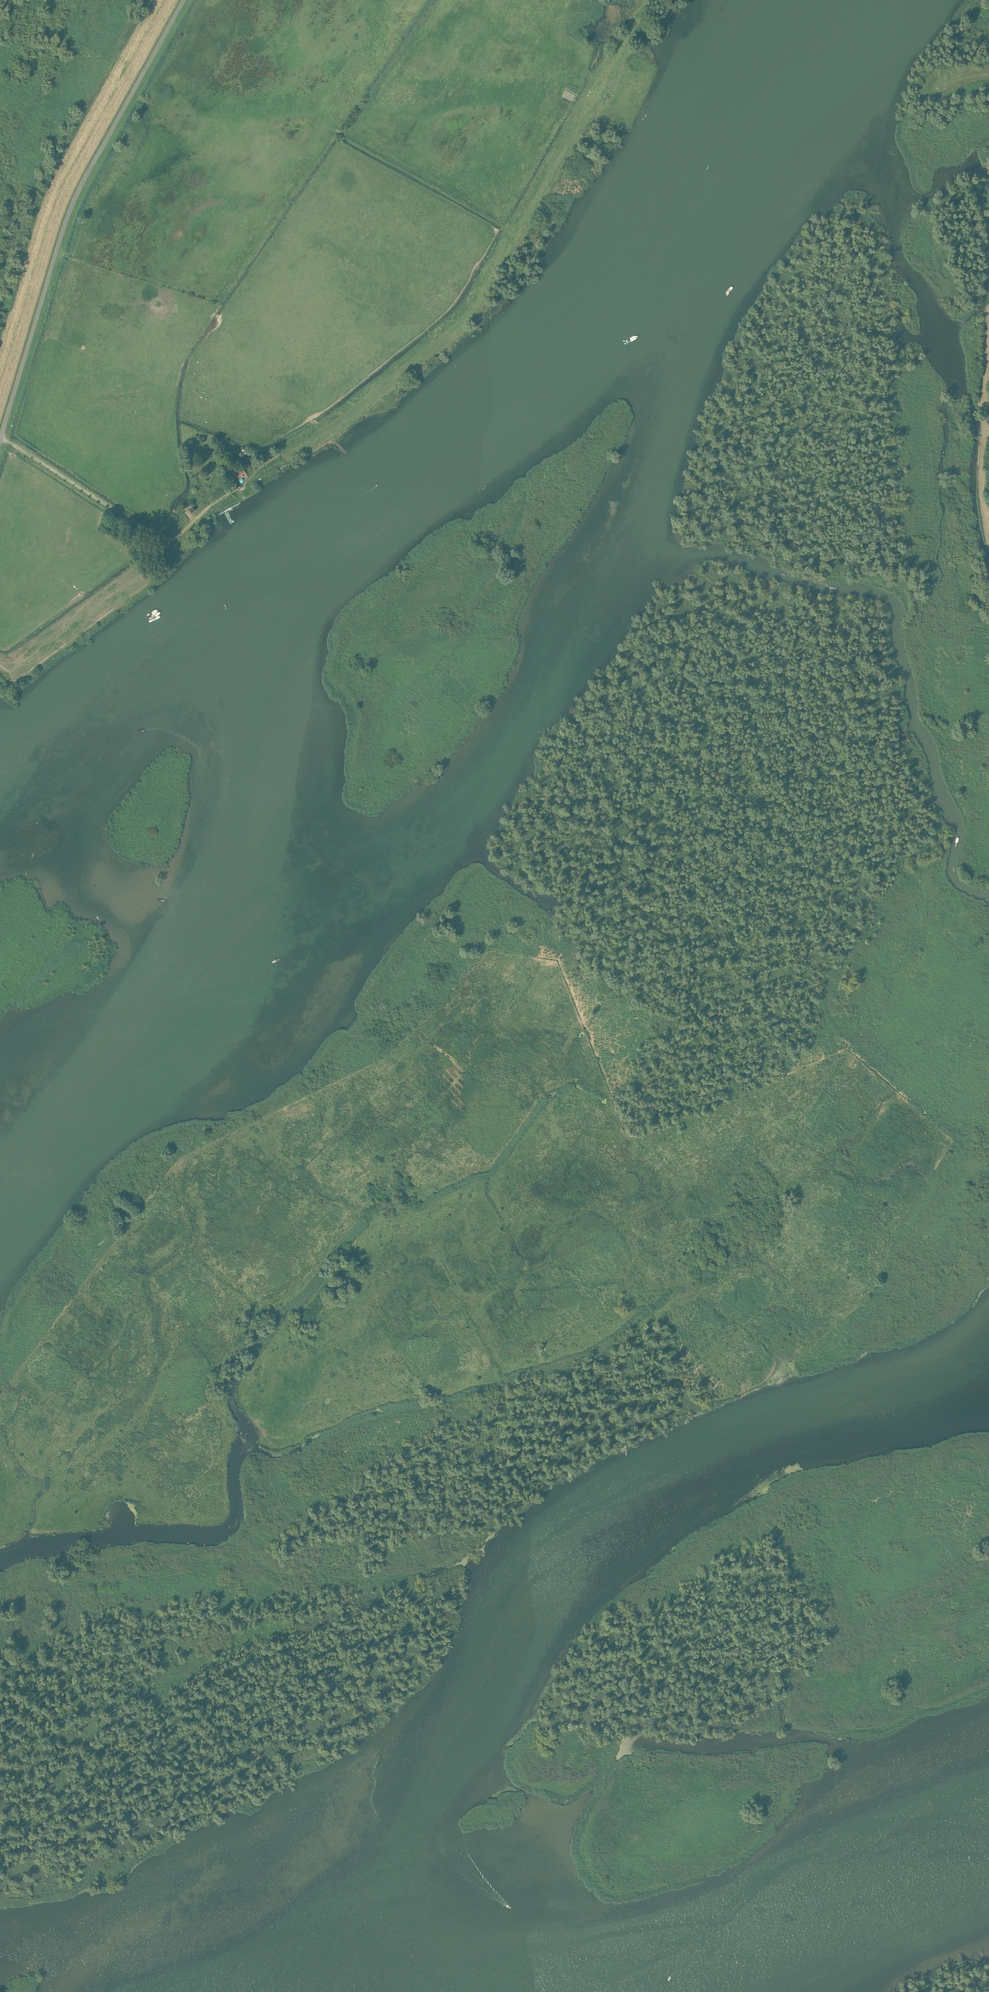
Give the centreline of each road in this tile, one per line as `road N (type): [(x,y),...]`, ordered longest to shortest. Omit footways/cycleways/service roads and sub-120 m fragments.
road 1 (track): [(1,438),(165,544),(181,536),(219,498),(348,411),(463,316),(619,46)]
road 2 (unclassified): [(0,440),(71,210),(184,0)]

